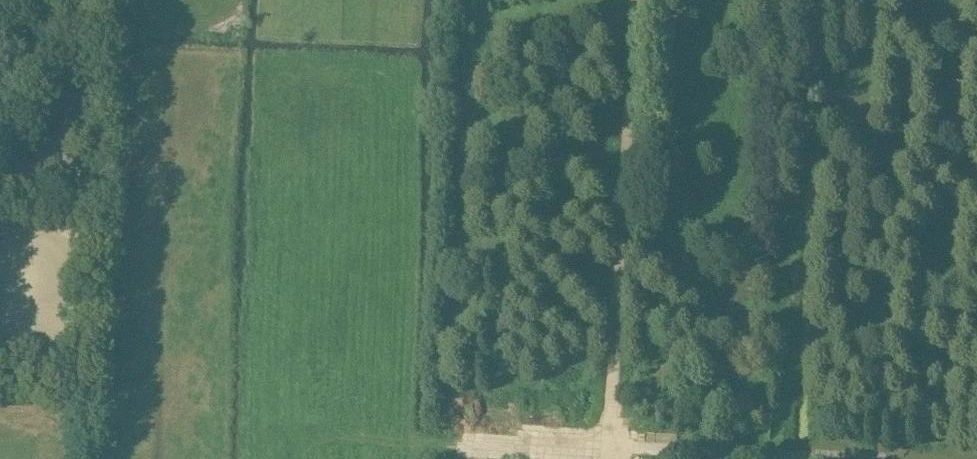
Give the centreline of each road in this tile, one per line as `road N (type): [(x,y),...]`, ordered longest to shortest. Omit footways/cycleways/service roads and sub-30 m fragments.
road 1 (track): [(273,458),(285,156),(252,151),(261,0)]

